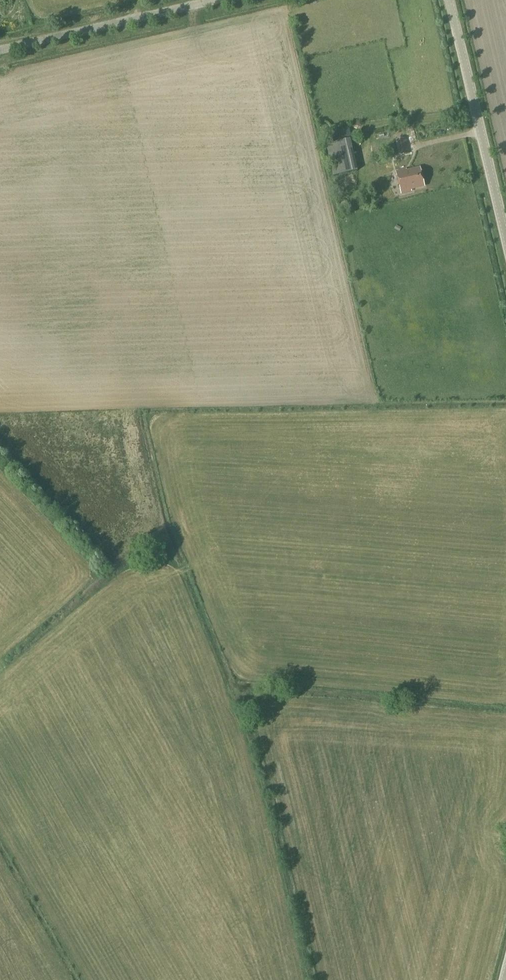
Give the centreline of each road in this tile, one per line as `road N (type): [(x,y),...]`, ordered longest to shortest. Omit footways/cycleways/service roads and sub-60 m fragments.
road 1 (tertiary): [(505,238),(450,0)]
road 2 (unclassified): [(0,47),(211,0)]

